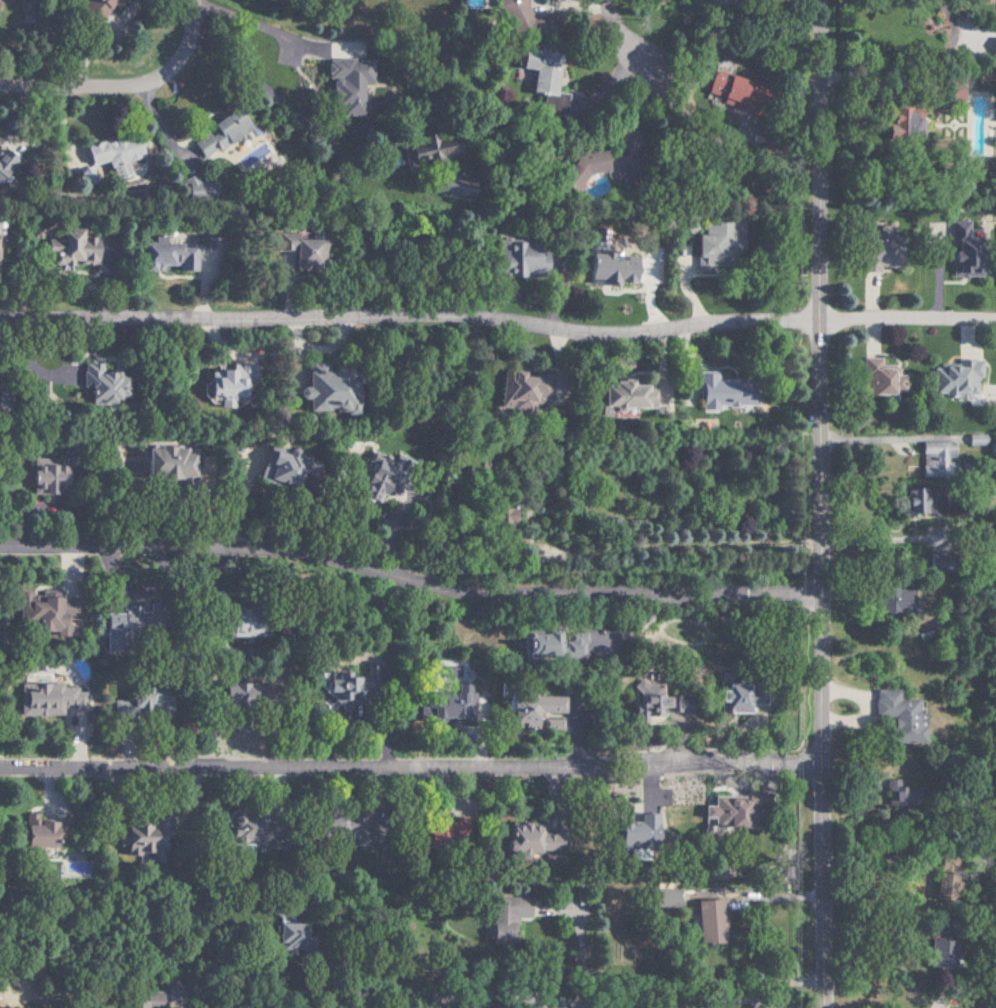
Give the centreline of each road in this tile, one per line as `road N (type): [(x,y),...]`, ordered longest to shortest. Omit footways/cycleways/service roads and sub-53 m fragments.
road 1 (residential): [(816,0),(822,1007)]
road 2 (residential): [(820,600),(500,603),(438,596),(343,565),(225,550),(0,552)]
road 3 (residential): [(818,316),(677,334),(543,336),(439,320),(0,321)]
road 4 (residential): [(820,768),(0,769)]
road 5 (residential): [(195,0),(186,59),(151,87),(0,91)]
road 6 (residential): [(818,316),(995,317)]
road 7 (residential): [(536,1007),(396,998),(361,1007)]

